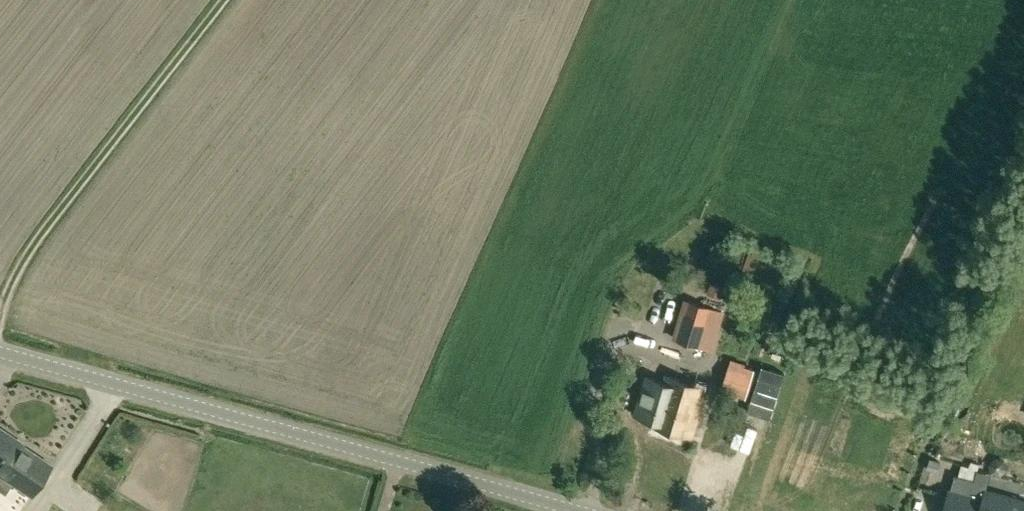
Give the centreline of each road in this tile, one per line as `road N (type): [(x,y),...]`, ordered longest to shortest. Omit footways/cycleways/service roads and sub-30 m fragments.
road 1 (tertiary): [(573,510),(0,352)]
road 2 (track): [(0,326),(17,276),(72,190),(219,0)]

